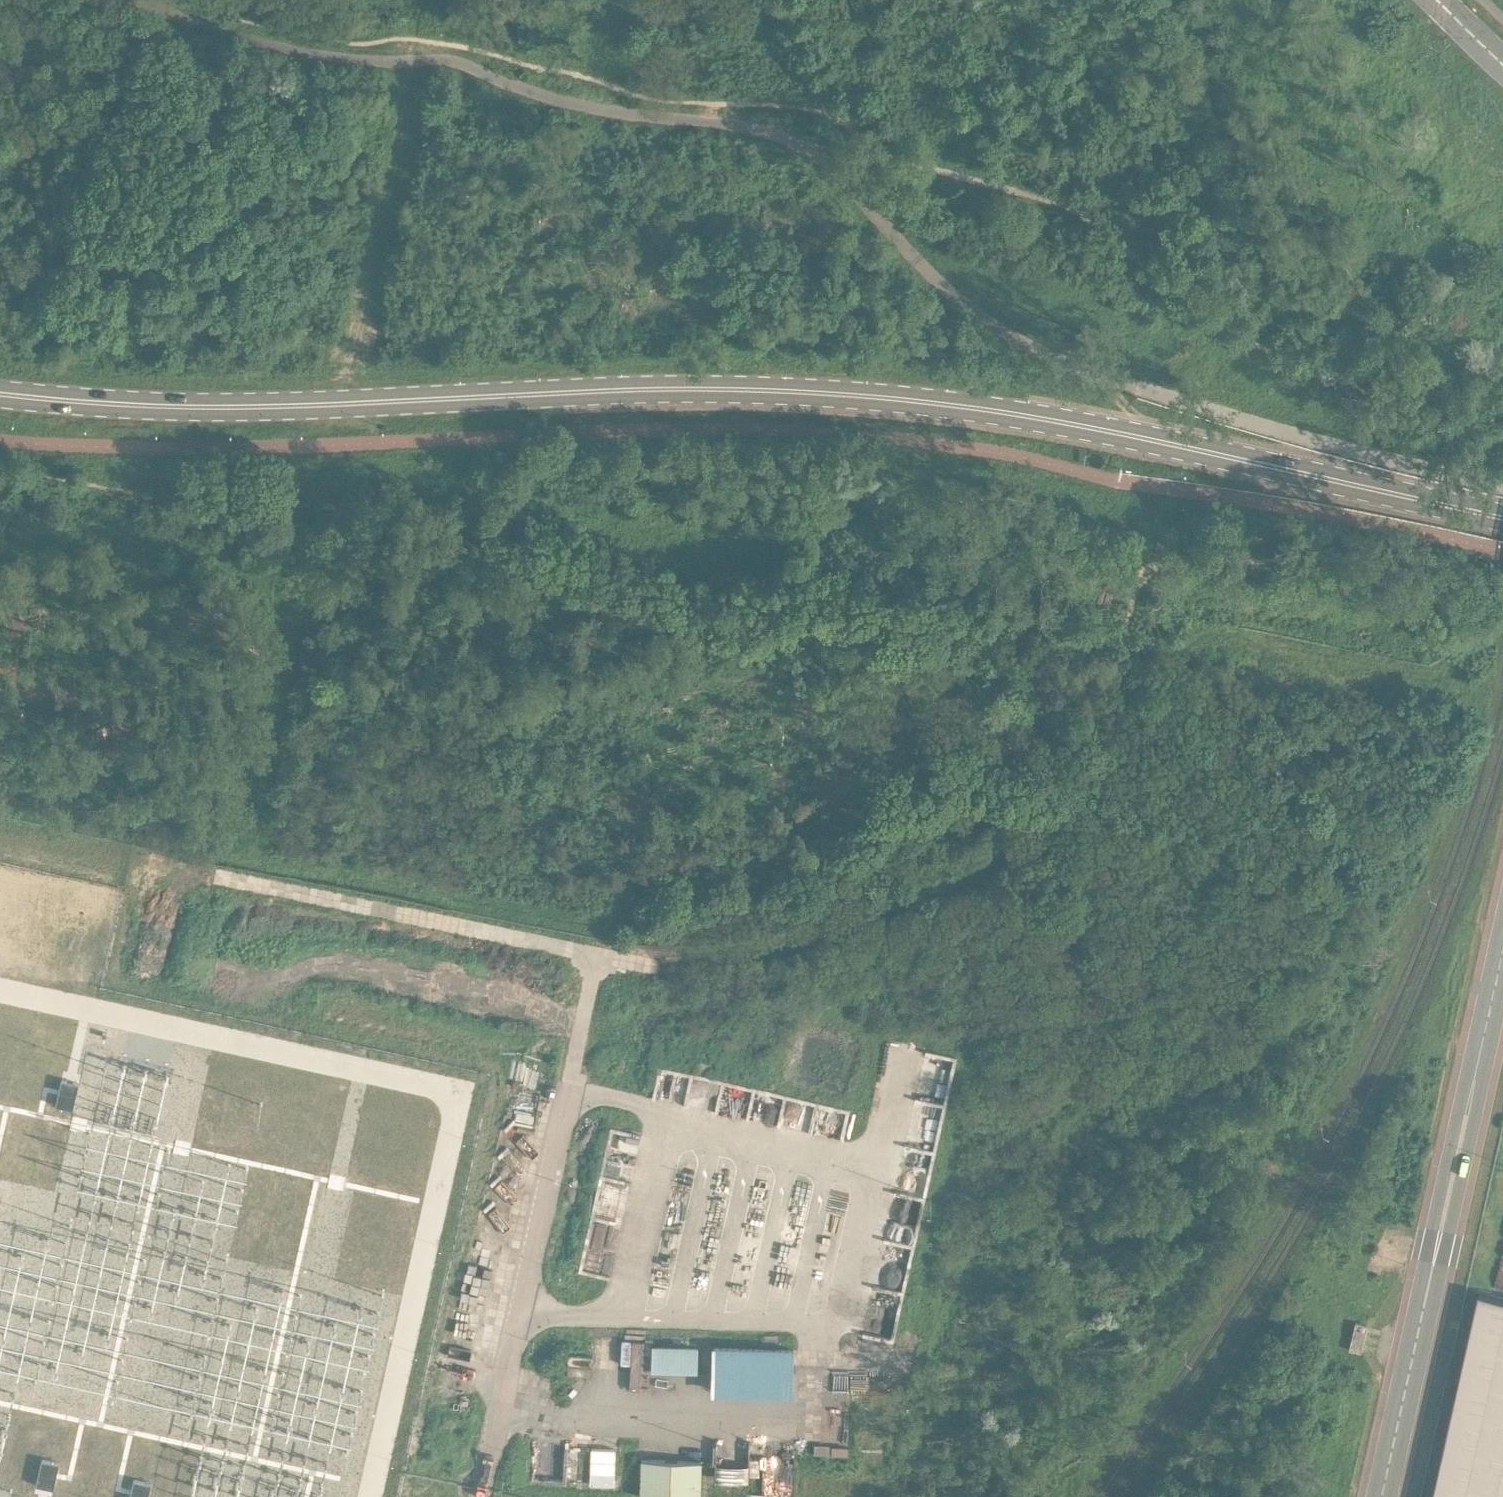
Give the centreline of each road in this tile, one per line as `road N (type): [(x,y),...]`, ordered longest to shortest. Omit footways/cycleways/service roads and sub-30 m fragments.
road 1 (secondary): [(1502,525),(1019,422),(768,389),(289,404),(96,402),(0,389)]

